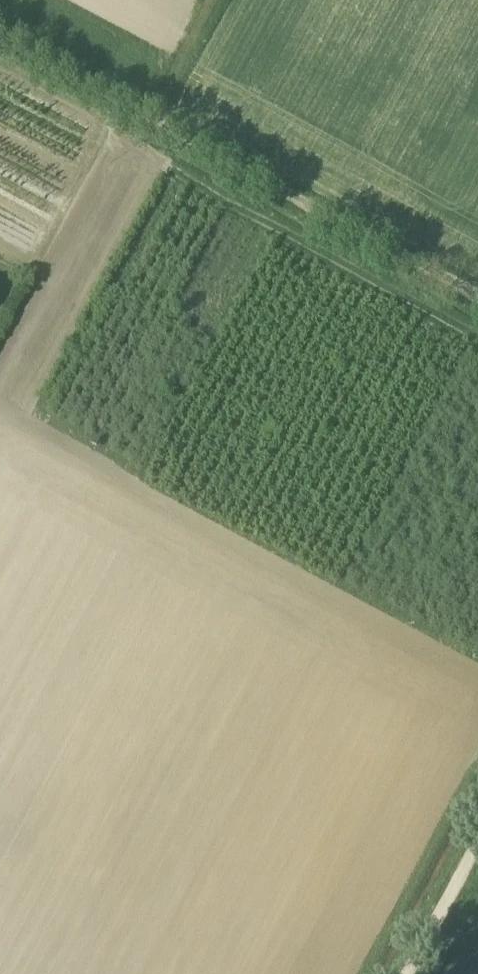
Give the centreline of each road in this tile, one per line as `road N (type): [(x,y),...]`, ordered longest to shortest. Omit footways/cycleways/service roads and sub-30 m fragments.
road 1 (track): [(477,301),(0,40)]
road 2 (track): [(415,973),(477,859)]

